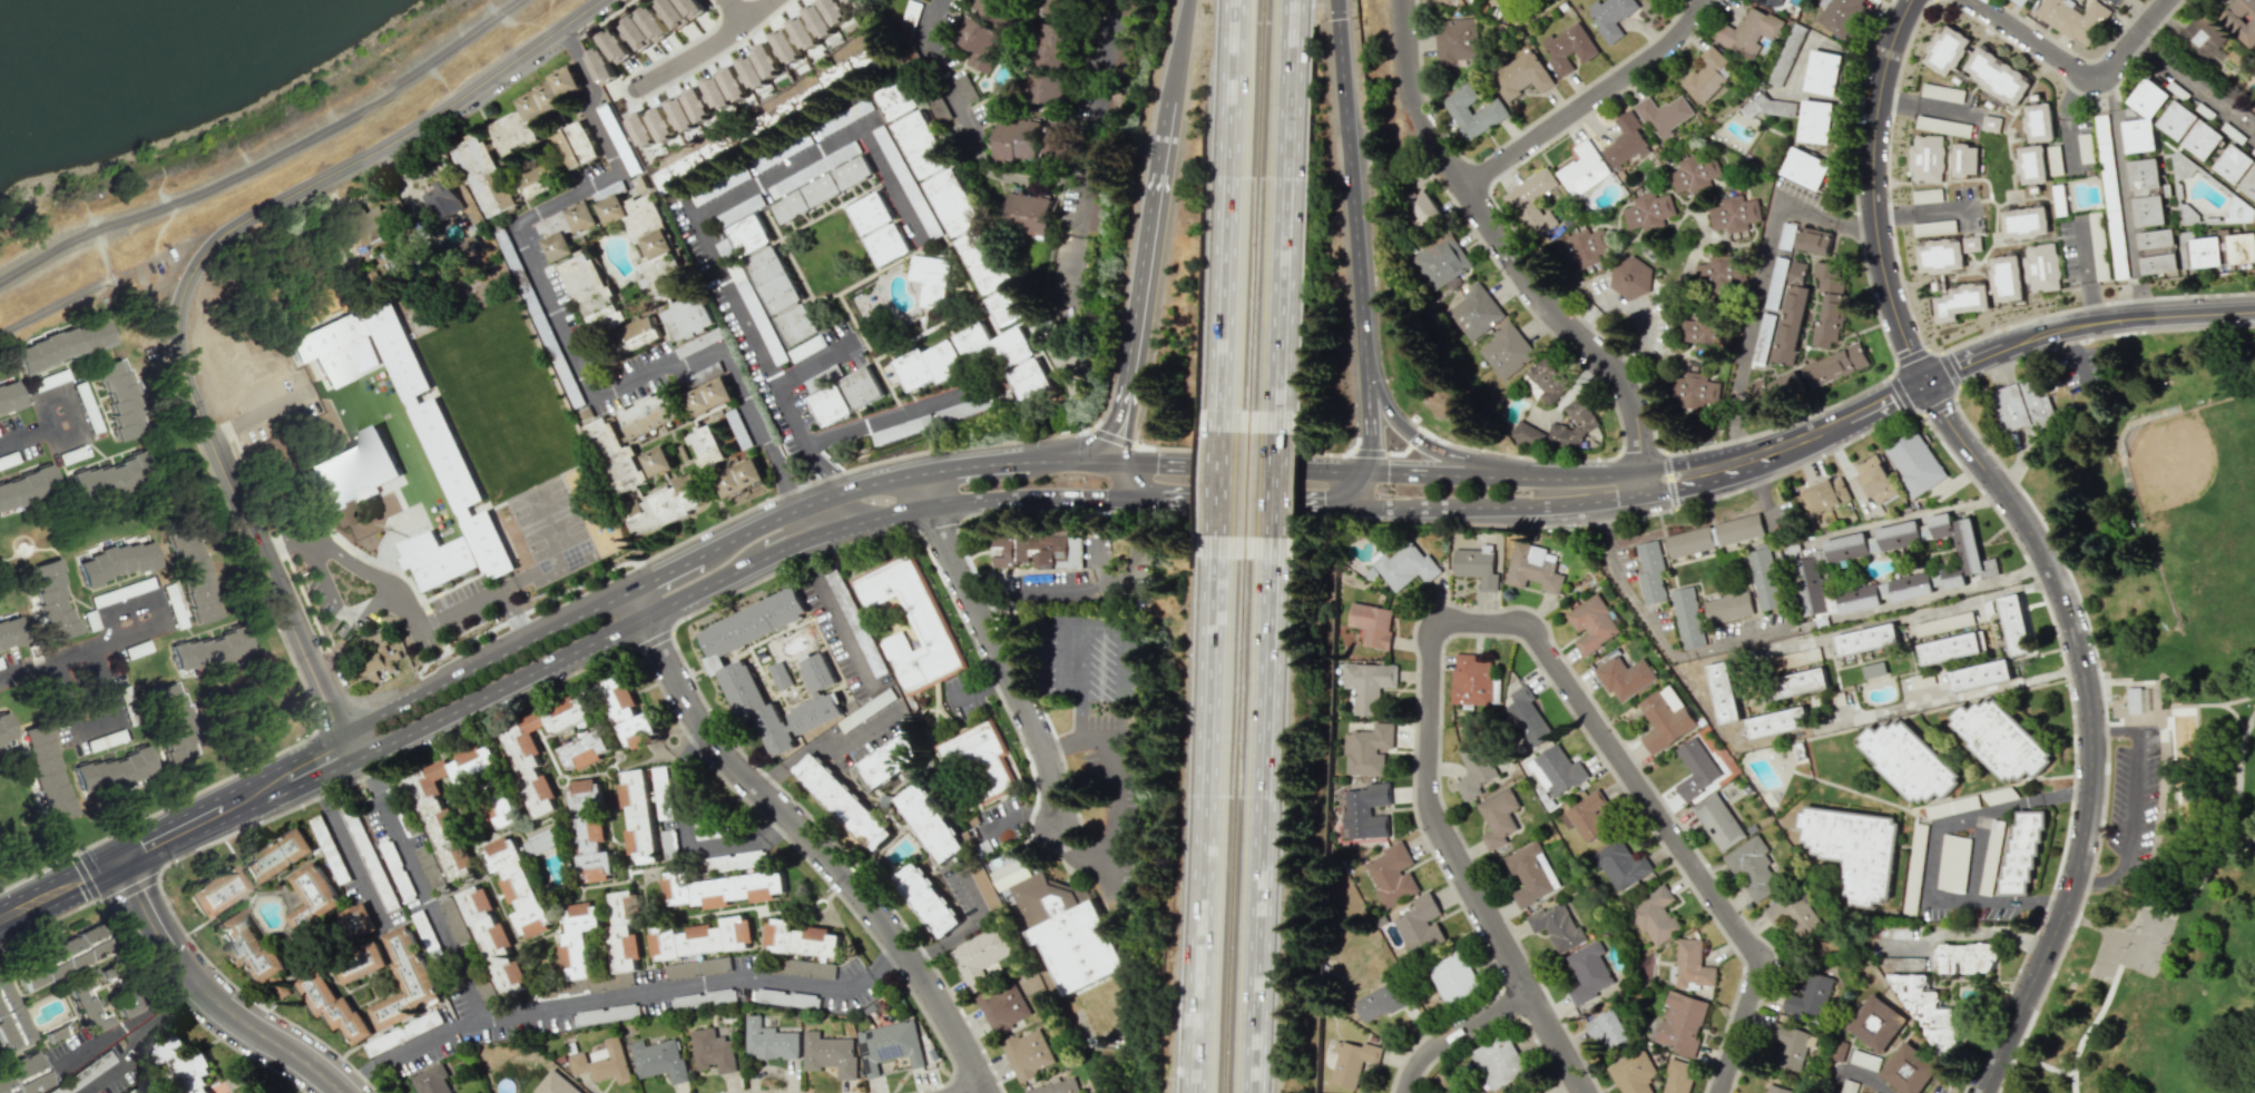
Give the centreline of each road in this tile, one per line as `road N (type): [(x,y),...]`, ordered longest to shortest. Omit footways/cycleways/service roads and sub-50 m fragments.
road 1 (residential): [(1425,794),(1429,641),(1442,622),(1531,628),(1753,953),(1757,967),(1721,1092)]
road 2 (tertiary): [(1925,381),(2047,561),(2079,647),(2092,730),(2090,814),(2075,885),(1986,1092)]
road 3 (residential): [(352,747),(482,1018),(748,976),(833,987),(883,966),(905,946)]
road 4 (residential): [(634,588),(704,723),(867,896),(952,1016),(990,1092)]
road 5 (tertiary): [(189,383),(179,348),(183,304),(196,266),(224,230),(425,127),(600,0)]
road 6 (motorway): [(1219,557),(1198,1092)]
road 7 (motorway): [(1249,1092),(1266,562)]
road 8 (tertiary): [(352,747),(378,747),(767,554)]
road 9 (motorway): [(1272,414),(1287,0)]
road 10 (motorway): [(1241,0),(1225,411)]
road 11 (tertiary): [(352,747),(189,383)]
road 12 (tertiary): [(1925,381),(1883,259),(1875,176),(1893,47),(1916,0)]
road 13 (residential): [(918,472),(922,506),(1043,742),(1059,827)]
road 14 (motorway): [(1173,87),(1114,460)]
road 15 (motorway): [(1366,357),(1333,0)]
road 16 (residential): [(1643,484),(1638,413),(1624,377),(1556,314),(1469,188)]
road 17 (tertiary): [(2254,310),(2057,329),(1925,381)]
road 18 (residential): [(1582,1092),(1441,840),(1425,794)]
road 19 (tertiary): [(634,588),(369,720),(352,747)]
road 20 (tertiary): [(124,864),(192,974),(223,1005),(351,1092)]
road 21 (residential): [(1703,0),(1664,50),(1469,188)]
road 22 (tertiary): [(1643,484),(1743,465),(1925,381)]
road 23 (residential): [(1971,0),(2094,77),(2107,75),(2172,0)]
road 24 (tertiary): [(124,864),(352,747)]
road 25 (tertiary): [(1367,461),(1114,460)]
road 26 (tertiary): [(1135,496),(1369,500)]
road 27 (tertiary): [(1369,500),(1600,500)]
road 28 (tertiary): [(918,472),(844,490),(713,549)]
road 29 (tertiary): [(922,506),(1006,494),(1135,496)]
road 30 (residential): [(1469,188),(1410,83),(1399,0)]
road 31 (motorway): [(1510,469),(1435,445),(1404,423),(1366,357)]
road 32 (residential): [(1530,998),(1432,1051),(1406,1092)]
road 33 (motorway): [(1266,562),(1272,414)]
road 34 (motorway): [(1225,411),(1219,557)]
road 35 (tertiary): [(1510,469),(1367,461)]
road 36 (tertiary): [(0,924),(124,864)]
road 37 (tertiary): [(1643,484),(1615,471),(1510,469)]

